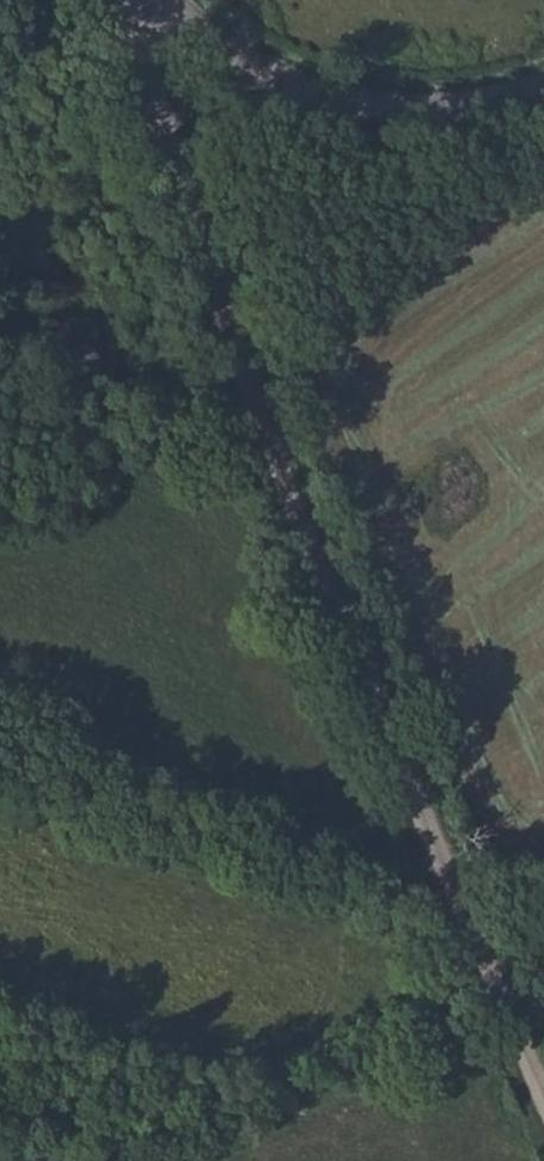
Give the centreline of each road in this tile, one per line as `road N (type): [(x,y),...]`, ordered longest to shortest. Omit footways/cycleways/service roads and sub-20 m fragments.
road 1 (unclassified): [(131,0),(225,319),(317,571),(543,1102)]
road 2 (track): [(466,923),(212,840),(0,750)]
road 3 (unclassified): [(167,0),(231,55),(362,100),(446,103),(543,84)]

